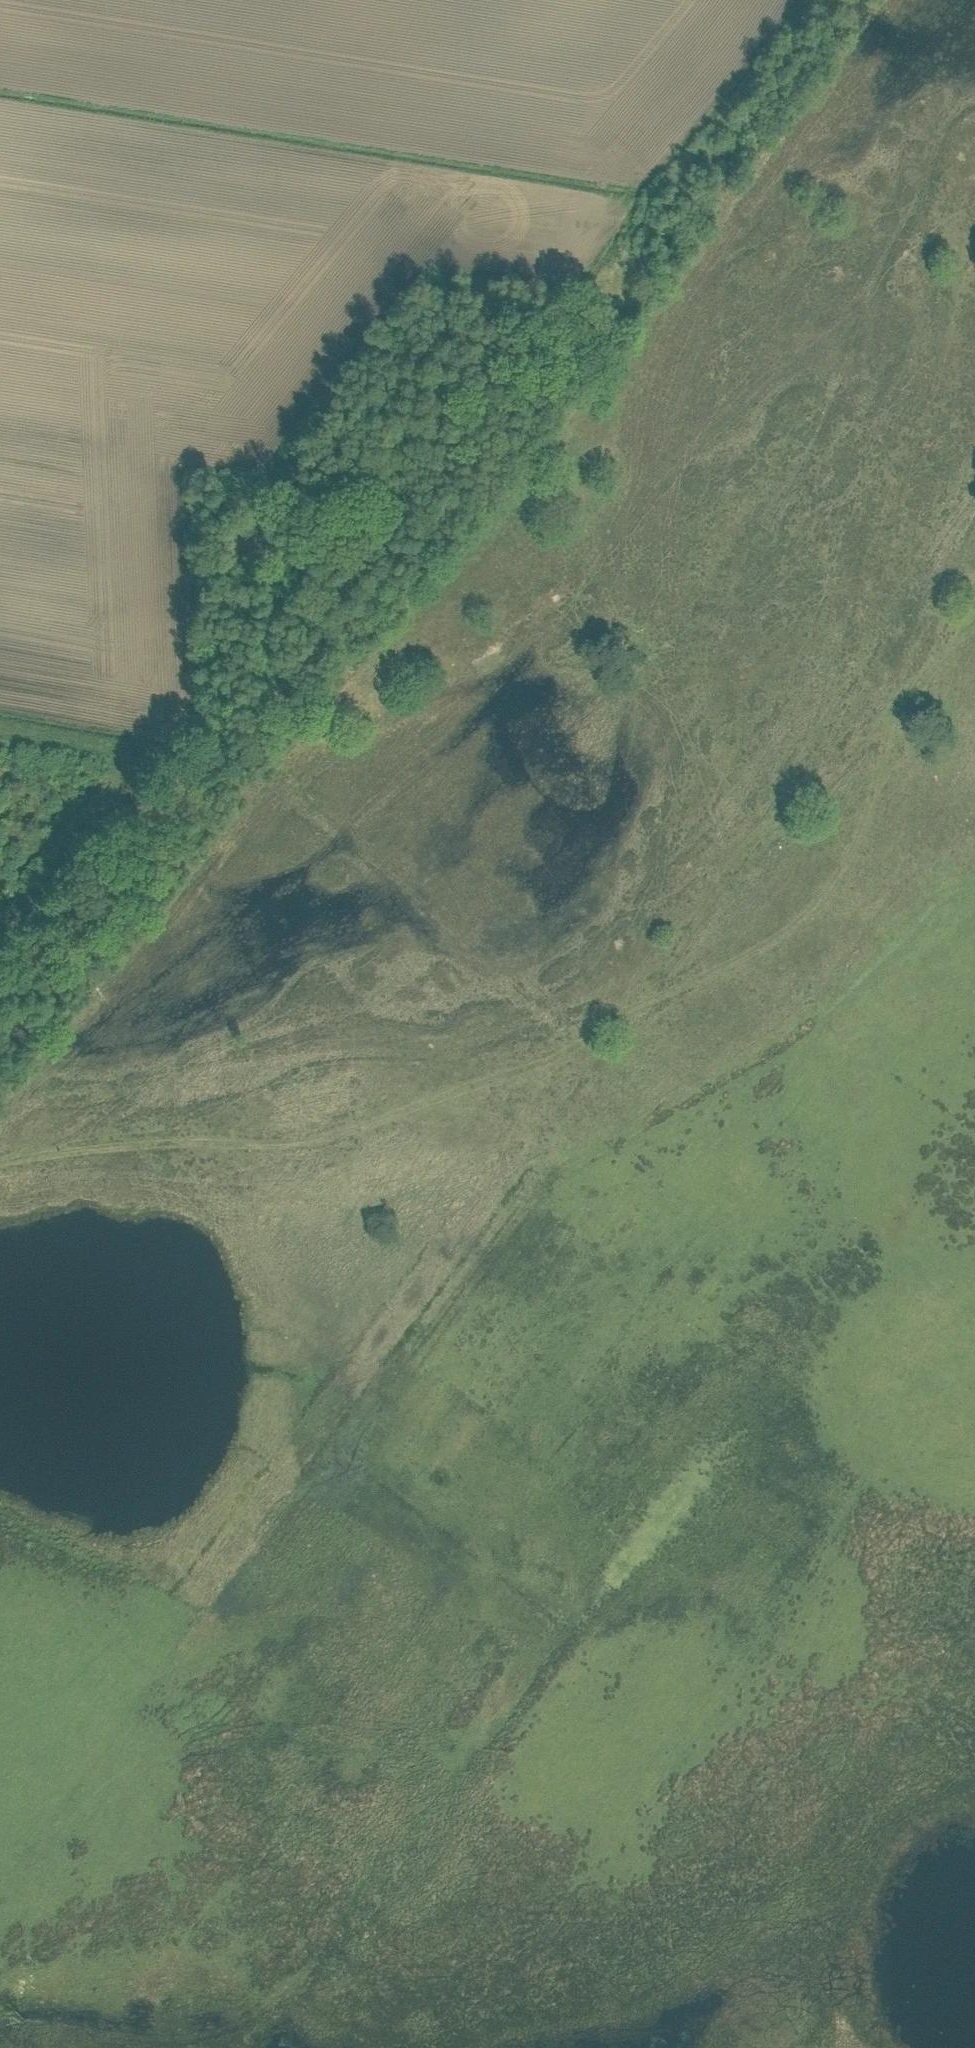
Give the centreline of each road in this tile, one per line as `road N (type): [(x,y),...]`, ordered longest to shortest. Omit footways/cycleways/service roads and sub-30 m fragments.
road 1 (track): [(0,1165),(134,1143),(279,1141),(370,1124),(579,1048),(653,999),(787,933),(852,856),(894,724),(974,614)]

